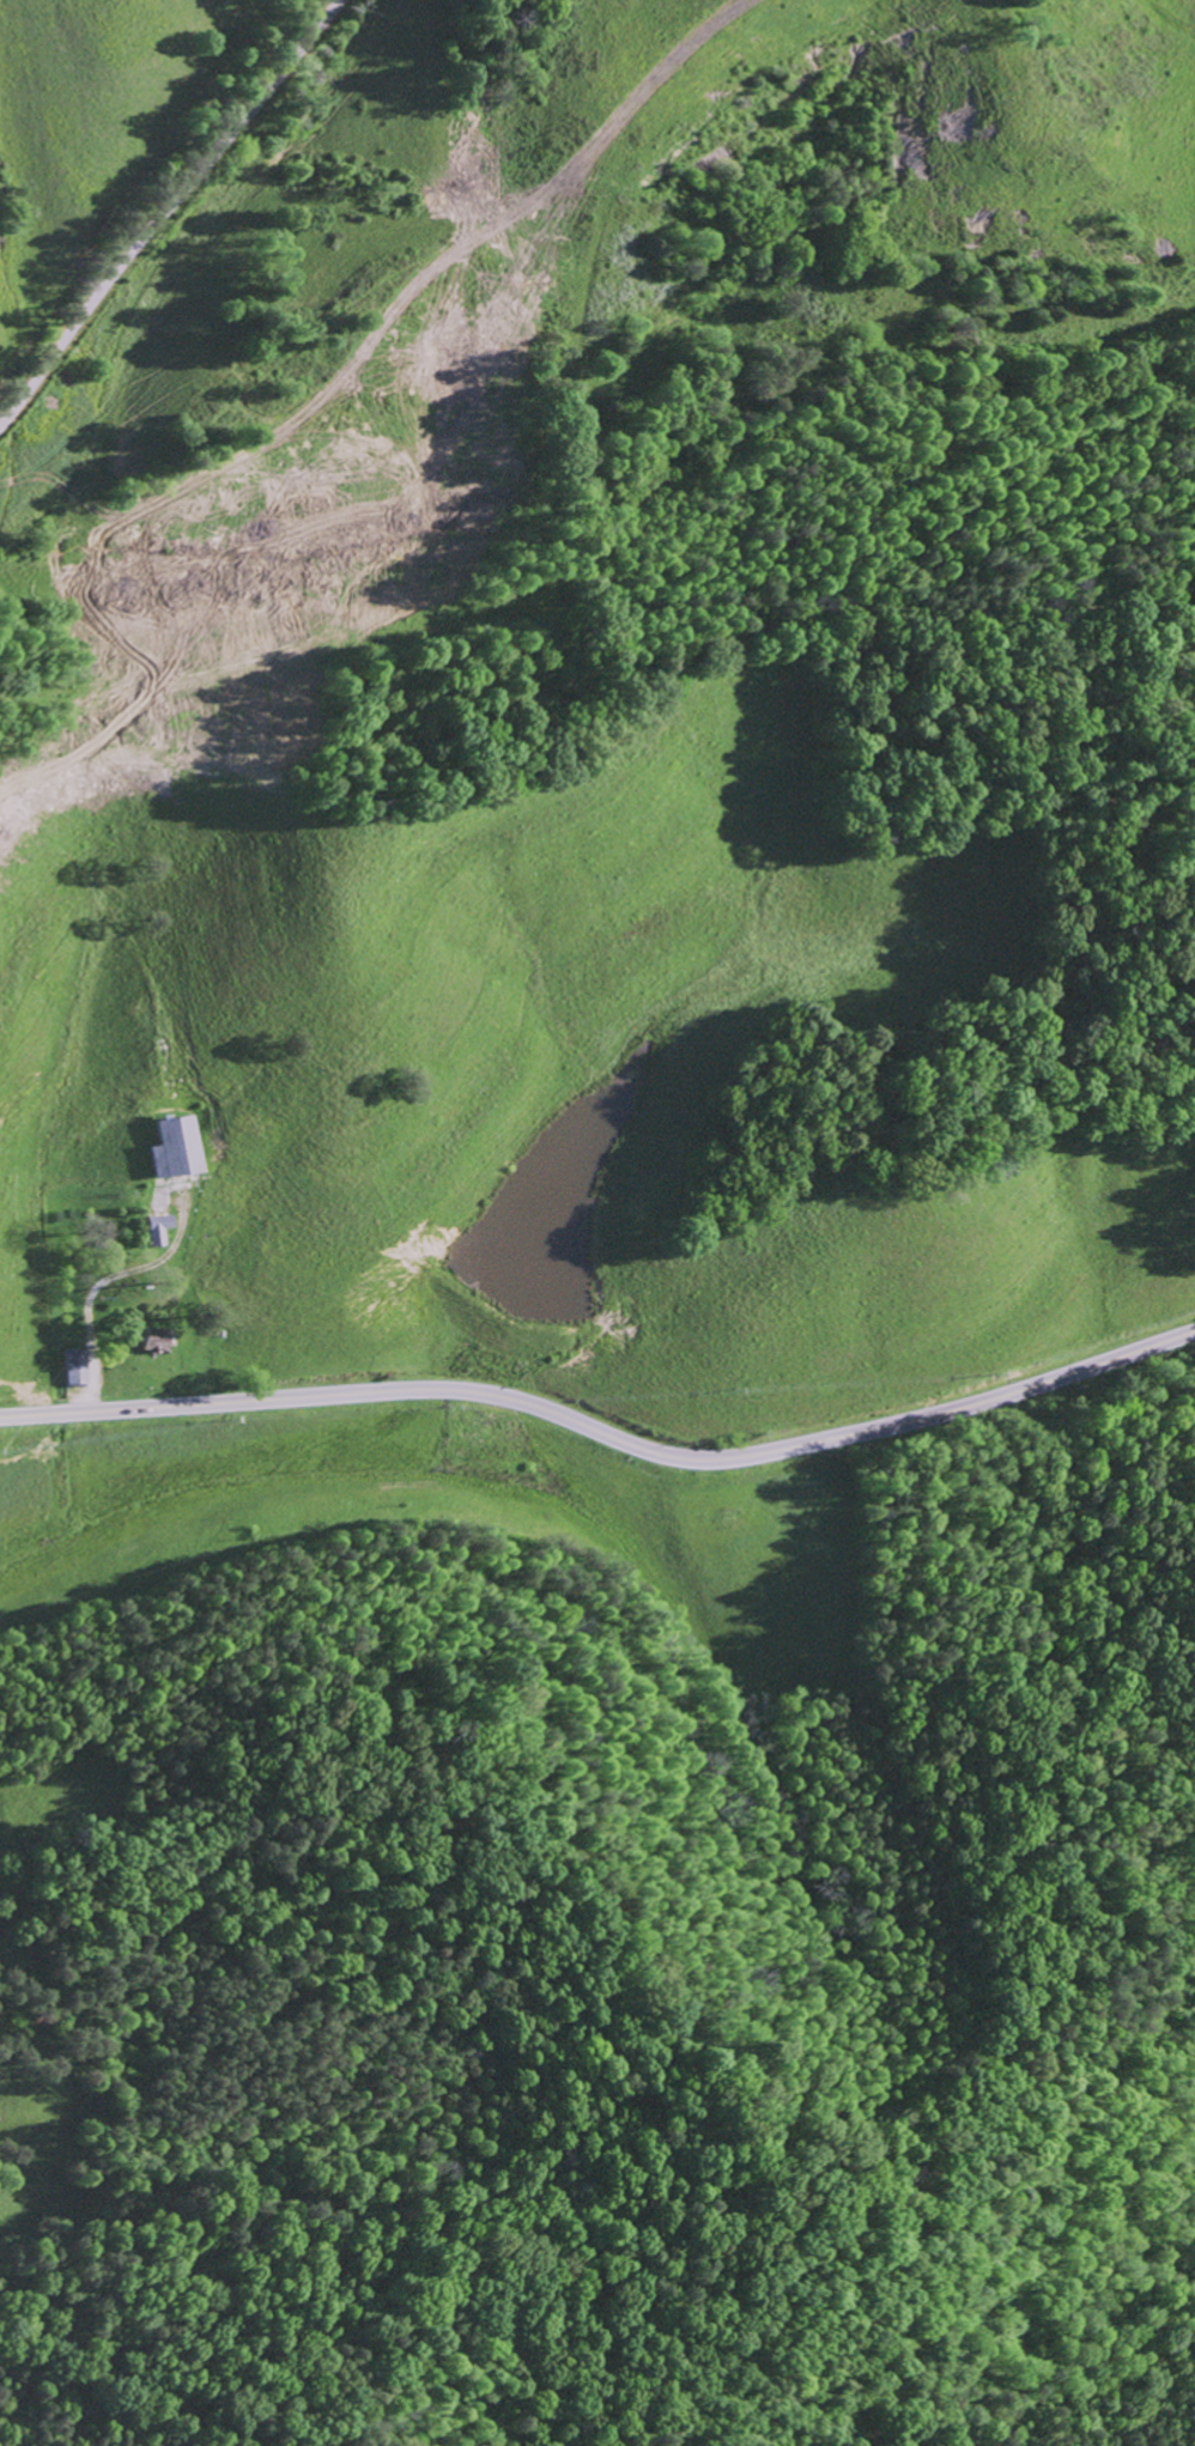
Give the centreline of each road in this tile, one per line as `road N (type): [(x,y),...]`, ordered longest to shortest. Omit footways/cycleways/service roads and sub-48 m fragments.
road 1 (secondary): [(0,1418),(455,1391),(546,1409),(656,1451),(727,1457),(944,1413),(1194,1331)]
road 2 (trunk): [(0,901),(207,700),(744,0)]
road 3 (residential): [(342,0),(0,418)]

